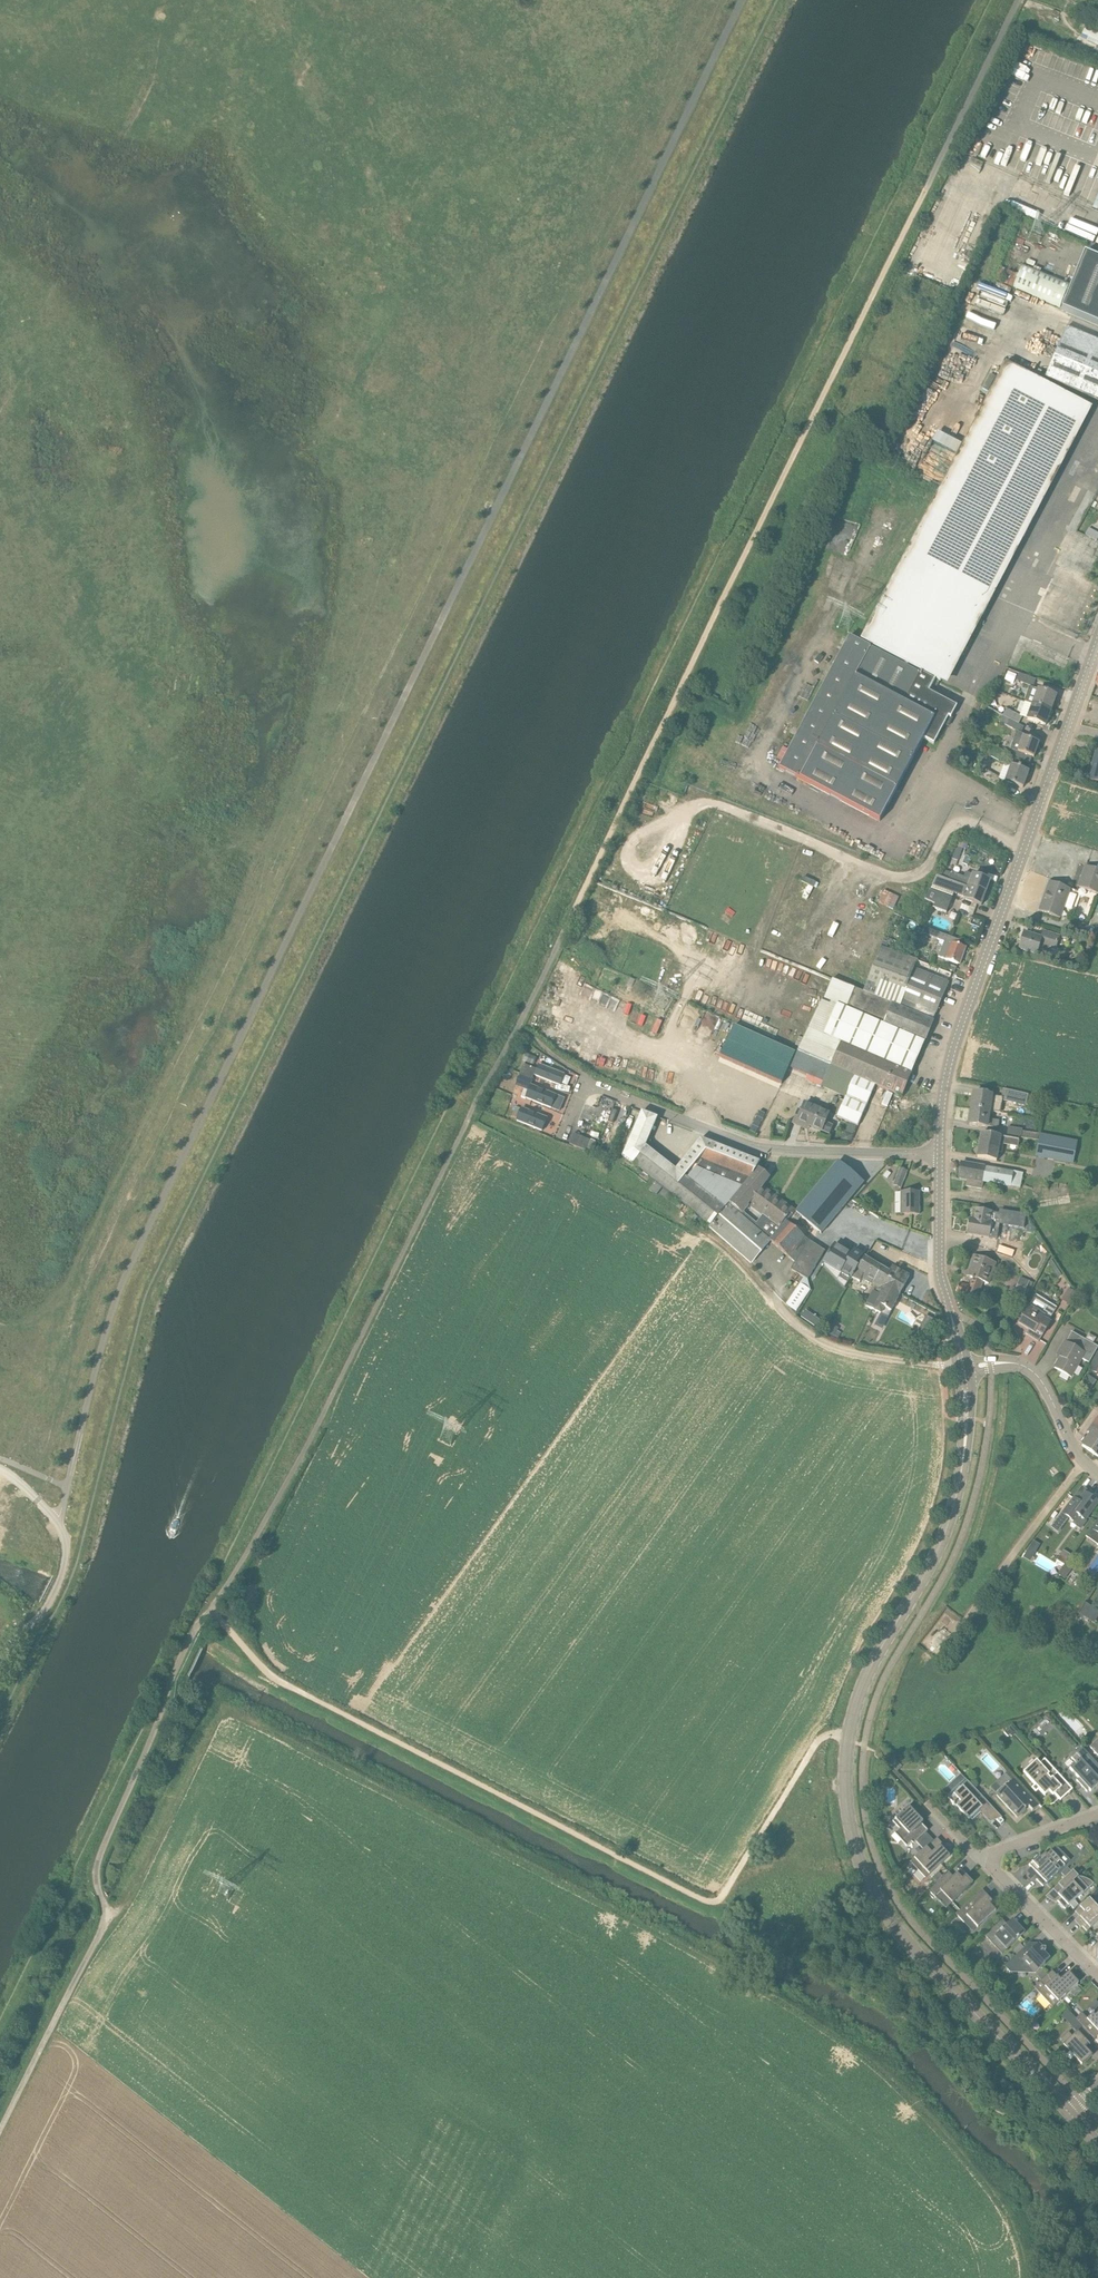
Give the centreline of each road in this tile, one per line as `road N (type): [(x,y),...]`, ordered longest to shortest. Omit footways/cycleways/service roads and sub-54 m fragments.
road 1 (unclassified): [(517,1030),(1021,0)]
road 2 (tertiary): [(1067,2113),(900,1936),(870,1885),(851,1827),(846,1761),(855,1706),(944,1534),(963,1463)]
road 3 (track): [(210,1610),(312,1436),(517,1030)]
road 4 (tertiary): [(941,1153),(956,1037),(1097,643)]
road 5 (track): [(0,2123),(100,1920),(102,1845),(174,1671)]
road 6 (residential): [(941,1153),(753,1145),(586,1079),(563,1137)]
road 7 (unclassified): [(957,1367),(831,1347),(768,1299)]
road 8 (residential): [(969,1365),(1006,1361),(1032,1370),(1097,1474)]
road 9 (unclassified): [(0,1667),(61,1576),(65,1550),(57,1523)]
road 10 (tertiary): [(950,1314),(940,1275),(941,1153)]
road 11 (residential): [(1097,1974),(994,1859)]

